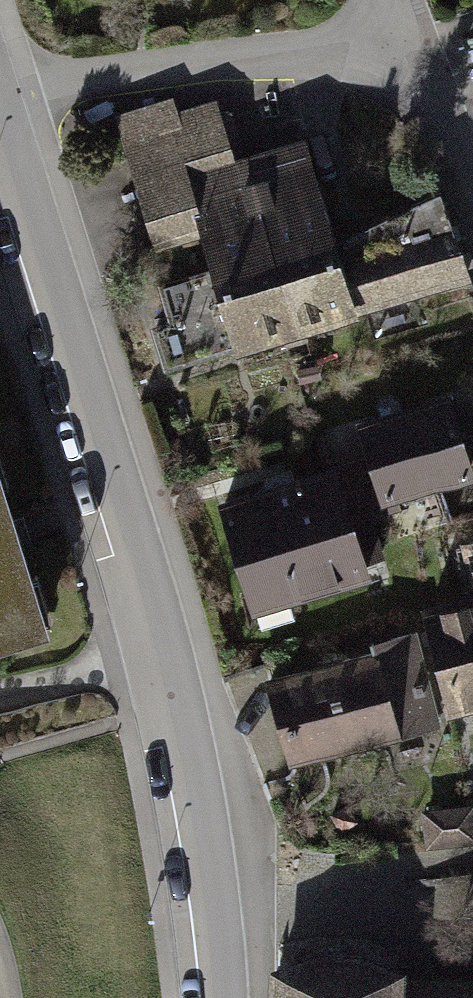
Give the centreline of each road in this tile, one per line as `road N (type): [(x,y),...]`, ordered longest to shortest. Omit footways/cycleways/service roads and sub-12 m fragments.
road 1 (residential): [(212,997),(204,899),(166,716),(0,168)]
road 2 (residential): [(402,44),(0,96)]
road 3 (residential): [(472,206),(402,44)]

